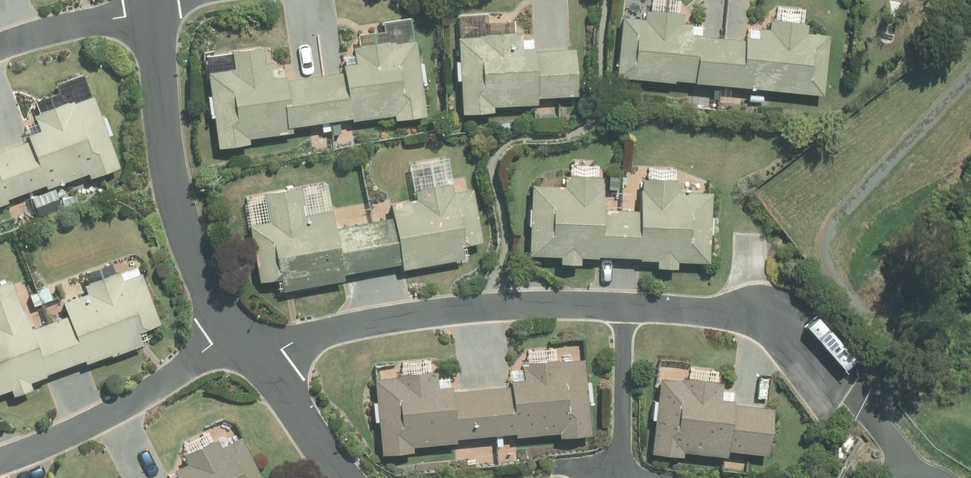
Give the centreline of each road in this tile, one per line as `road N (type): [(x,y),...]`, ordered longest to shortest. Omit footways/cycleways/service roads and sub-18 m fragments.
road 1 (residential): [(248,350),(478,308),(623,303)]
road 2 (residential): [(148,9),(175,198),(196,262),(248,350)]
road 3 (residential): [(0,460),(53,442),(186,368),(248,350)]
road 4 (residential): [(621,477),(623,303)]
road 5 (residential): [(623,303),(782,328)]
road 6 (residential): [(248,350),(346,477)]
road 7 (residential): [(0,48),(148,9)]

